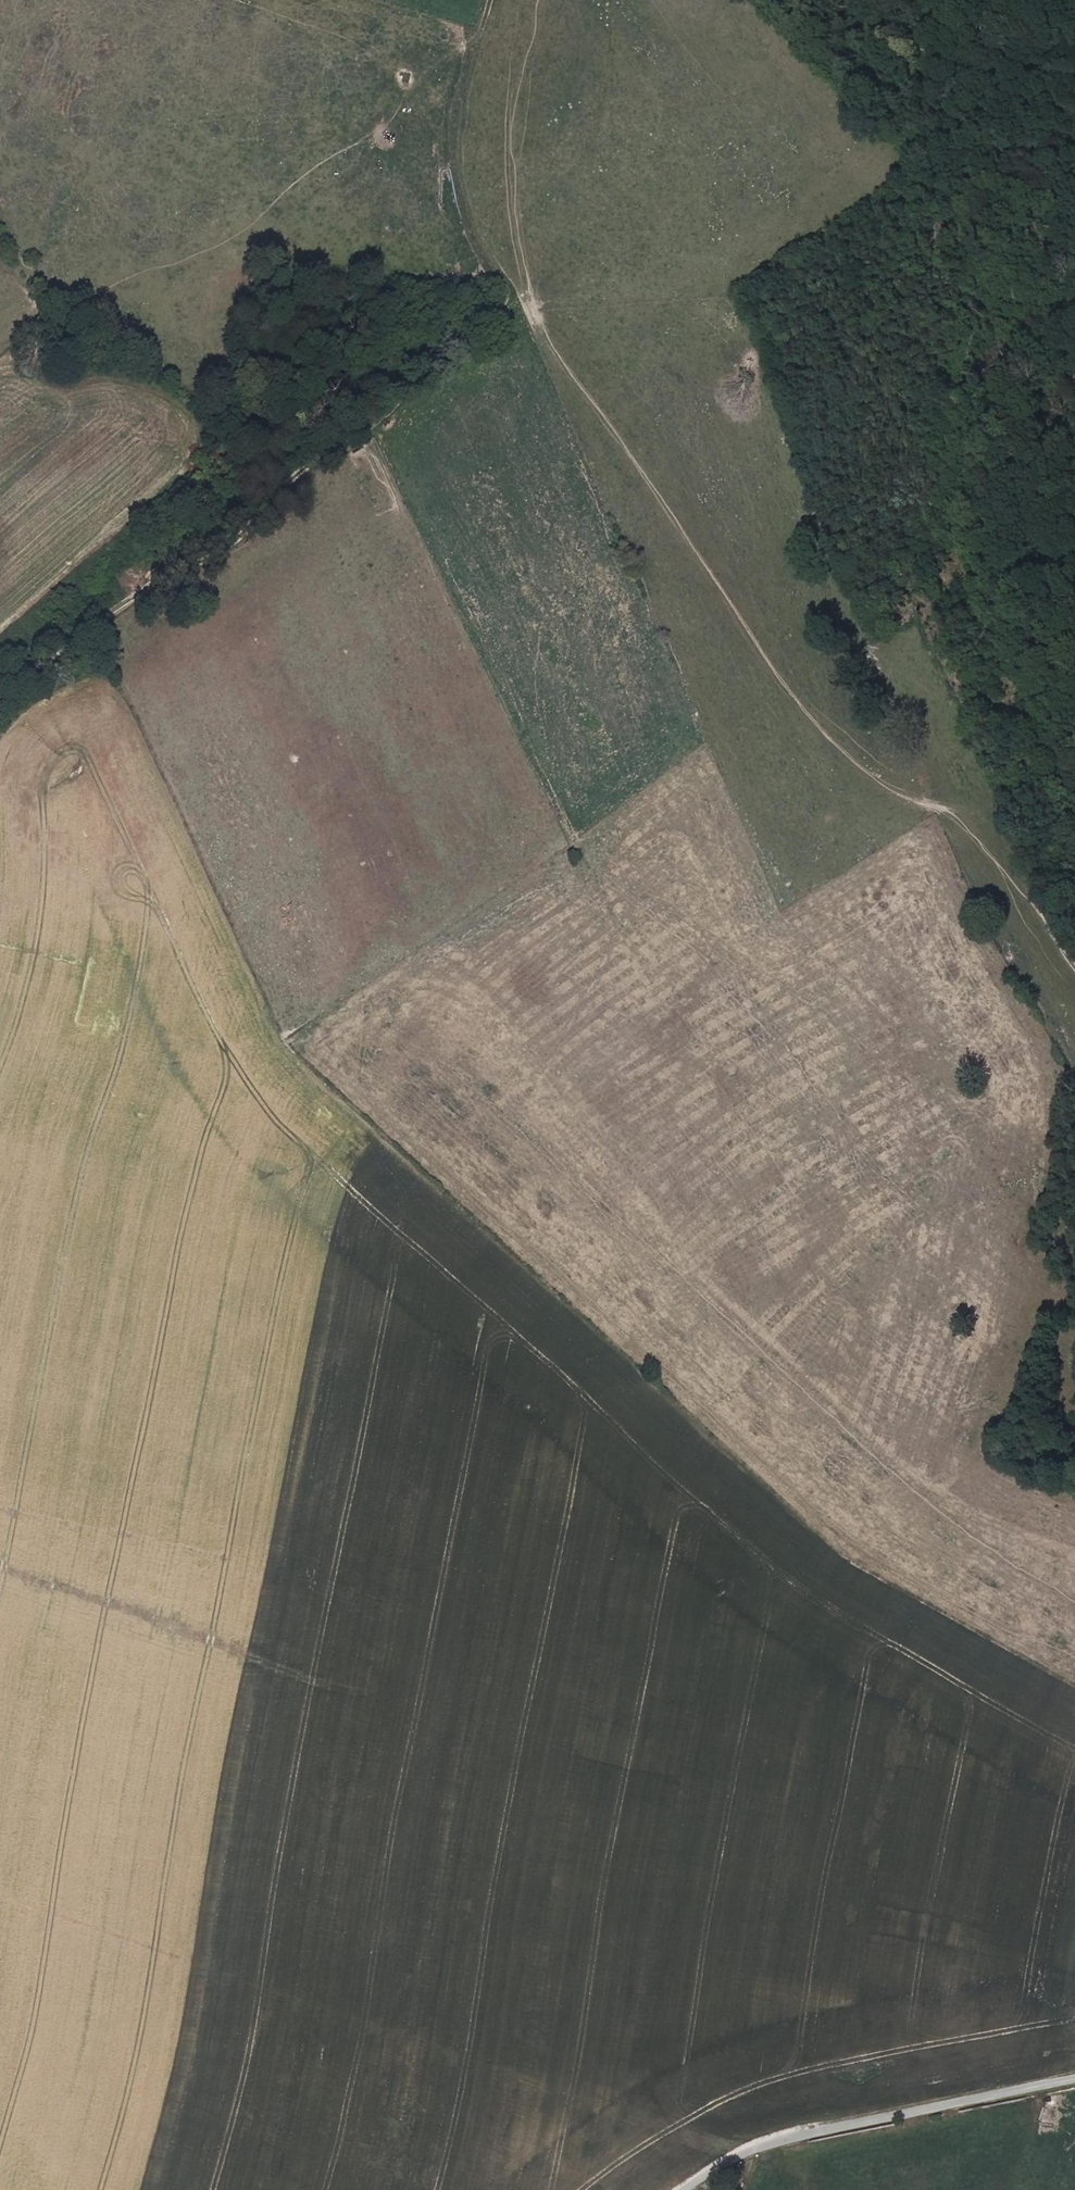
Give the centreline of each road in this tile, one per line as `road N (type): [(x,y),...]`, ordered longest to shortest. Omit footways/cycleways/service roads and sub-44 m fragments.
road 1 (track): [(491,0),(452,116),(450,175),(507,299),(249,527),(62,644),(0,702)]
road 2 (unclassified): [(1074,2079),(745,2151),(681,2189)]

